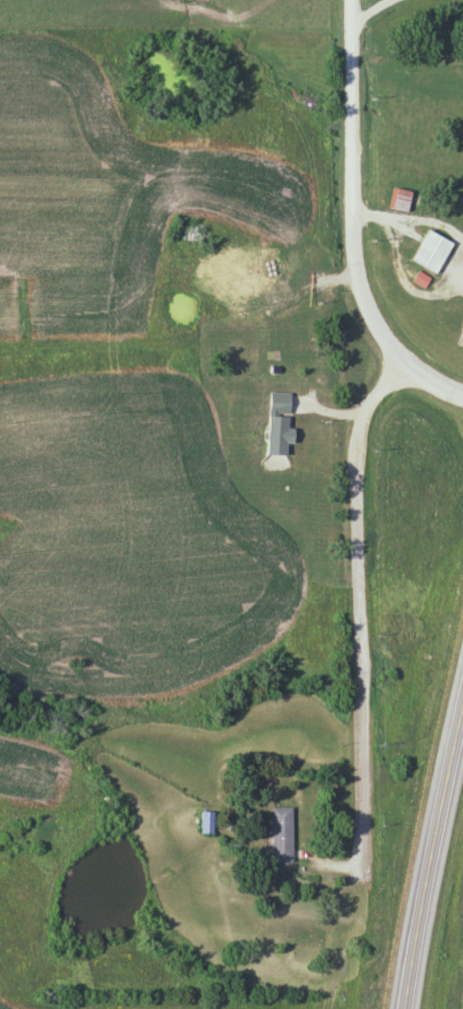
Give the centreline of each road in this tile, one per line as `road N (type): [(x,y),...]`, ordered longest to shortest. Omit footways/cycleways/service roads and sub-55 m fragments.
road 1 (residential): [(407,364),(364,413),(355,460),(361,862),(342,873),(293,871)]
road 2 (residential): [(462,400),(430,385),(395,353),(359,290),(351,0)]
road 3 (primary): [(405,1008),(462,710)]

